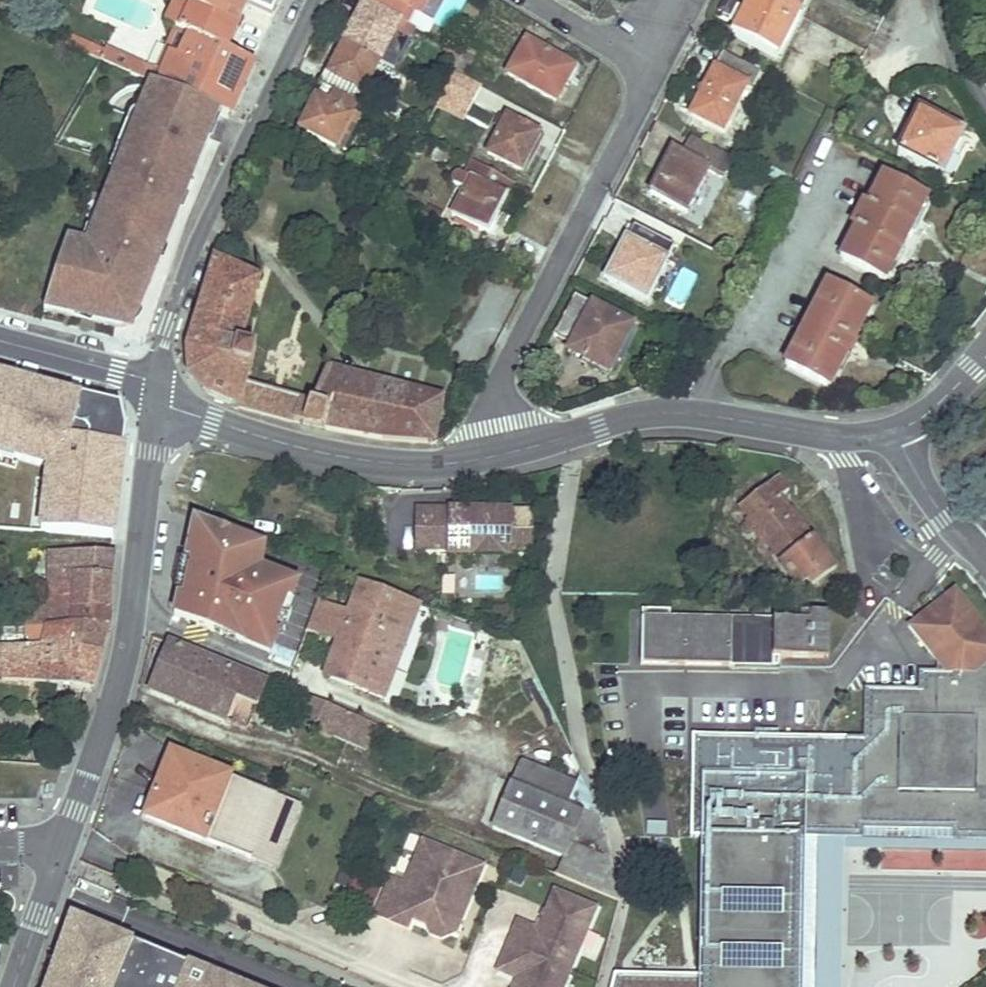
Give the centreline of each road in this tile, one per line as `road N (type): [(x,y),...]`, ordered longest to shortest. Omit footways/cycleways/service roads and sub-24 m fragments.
road 1 (tertiary): [(57,860),(122,671),(157,392)]
road 2 (tertiary): [(157,392),(168,324),(193,254),(314,0)]
road 3 (residential): [(502,454),(496,425),(503,371),(656,72)]
road 4 (residential): [(502,454),(654,411),(844,438),(896,431)]
road 5 (residential): [(157,392),(212,421),(366,459),(455,462),(502,454)]
road 6 (residential): [(0,343),(144,378),(157,392)]
road 7 (residential): [(896,431),(944,518),(983,556)]
road 8 (residential): [(656,72),(539,0)]
road 9 (tertiary): [(14,986),(57,860)]

